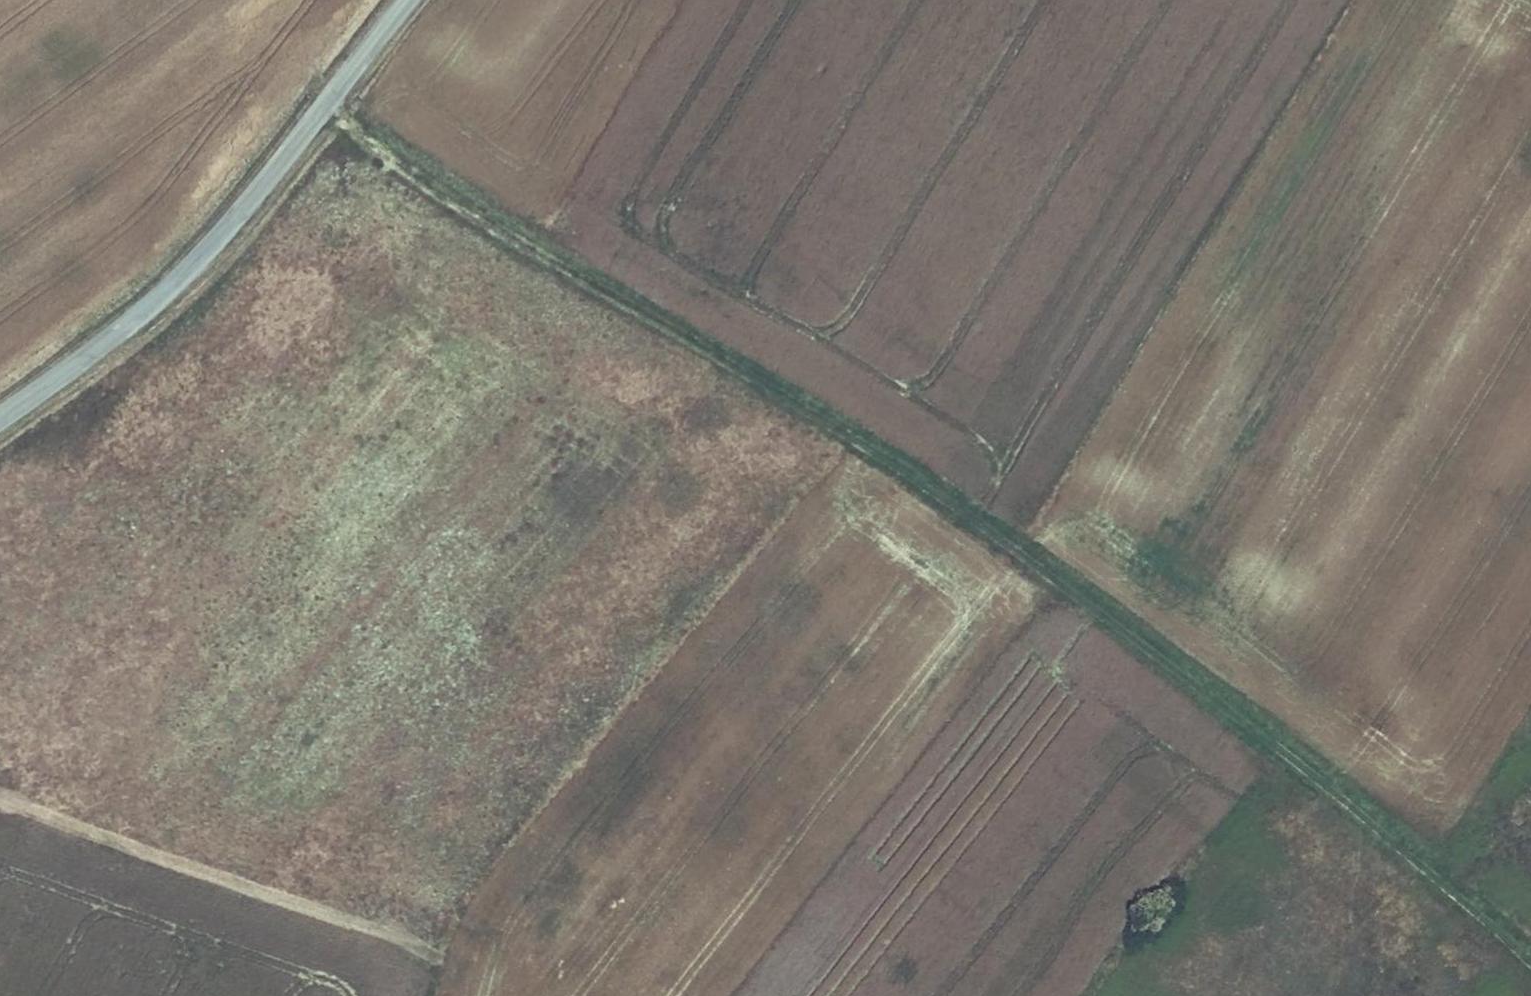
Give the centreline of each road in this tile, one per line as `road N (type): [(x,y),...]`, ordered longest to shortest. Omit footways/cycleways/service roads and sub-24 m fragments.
road 1 (track): [(331,99),(393,158),(466,206),(991,525),(1293,761),(1530,965)]
road 2 (unclassified): [(408,0),(187,276),(0,419)]

